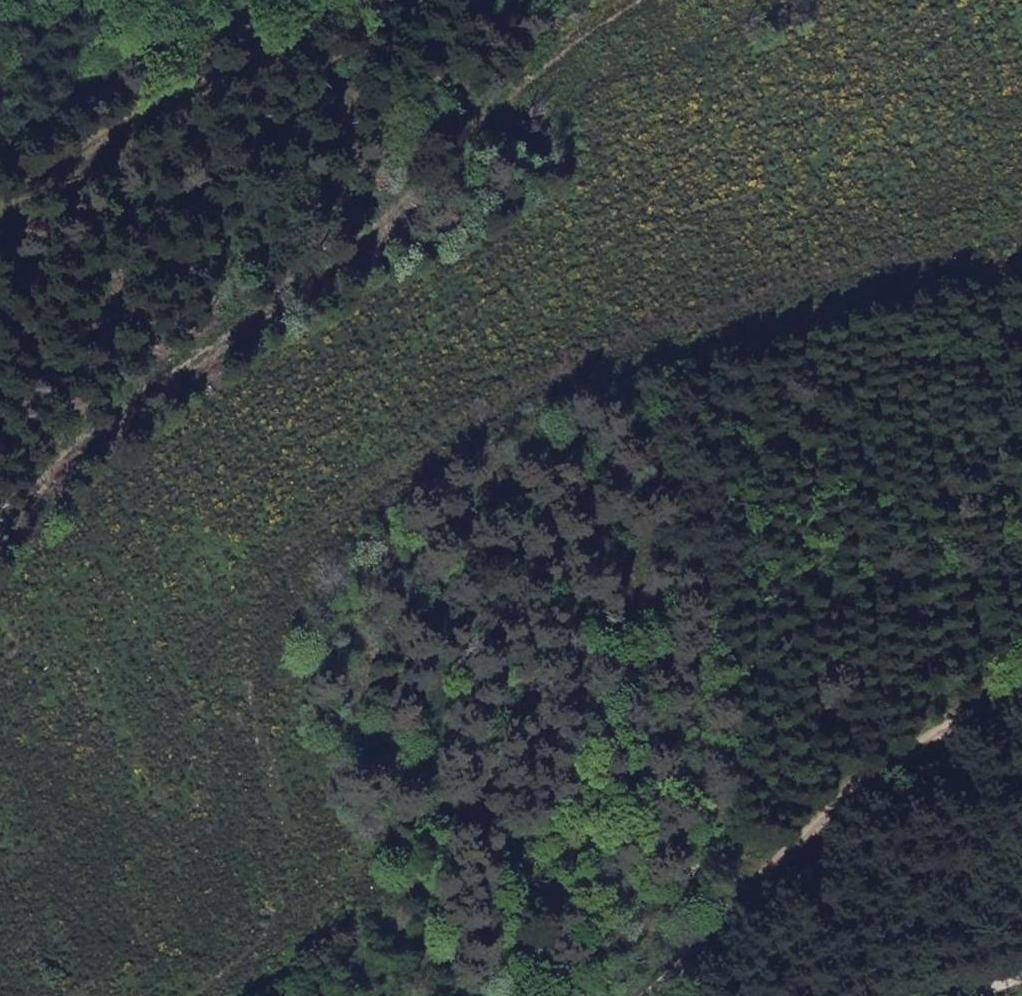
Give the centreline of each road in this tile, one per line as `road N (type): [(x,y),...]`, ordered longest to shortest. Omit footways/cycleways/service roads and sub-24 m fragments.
road 1 (track): [(1021,703),(824,802),(625,995)]

